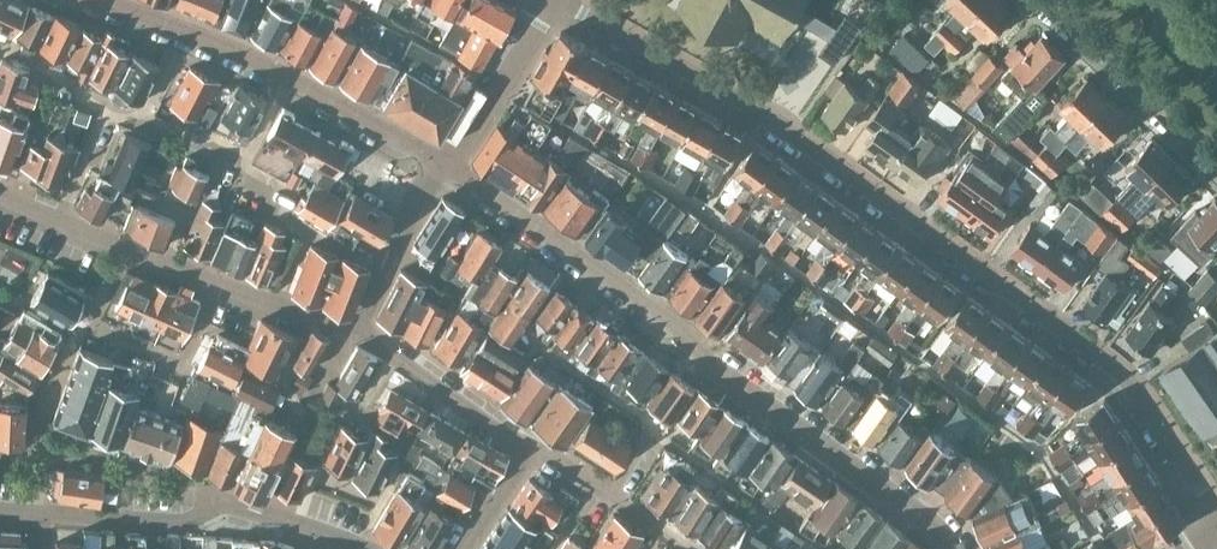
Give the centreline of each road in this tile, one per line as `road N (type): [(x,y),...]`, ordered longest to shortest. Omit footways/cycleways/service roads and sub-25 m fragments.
road 1 (residential): [(555,1),(763,114),(1099,355),(1121,375),(1216,523)]
road 2 (residential): [(954,548),(927,518),(697,353),(692,335),(445,165)]
road 3 (residential): [(58,220),(350,326)]
road 4 (residential): [(1216,159),(1048,0)]
road 5 (residential): [(350,326),(526,451)]
road 6 (residential): [(445,165),(555,1)]
road 7 (residential): [(690,548),(547,455),(526,451)]
road 8 (residential): [(350,326),(445,165)]
road 9 (residential): [(445,165),(290,79)]
road 10 (residential): [(41,513),(179,521),(212,507)]
road 11 (residential): [(367,548),(298,522),(212,507)]
road 12 (residential): [(142,113),(106,114),(58,220)]

